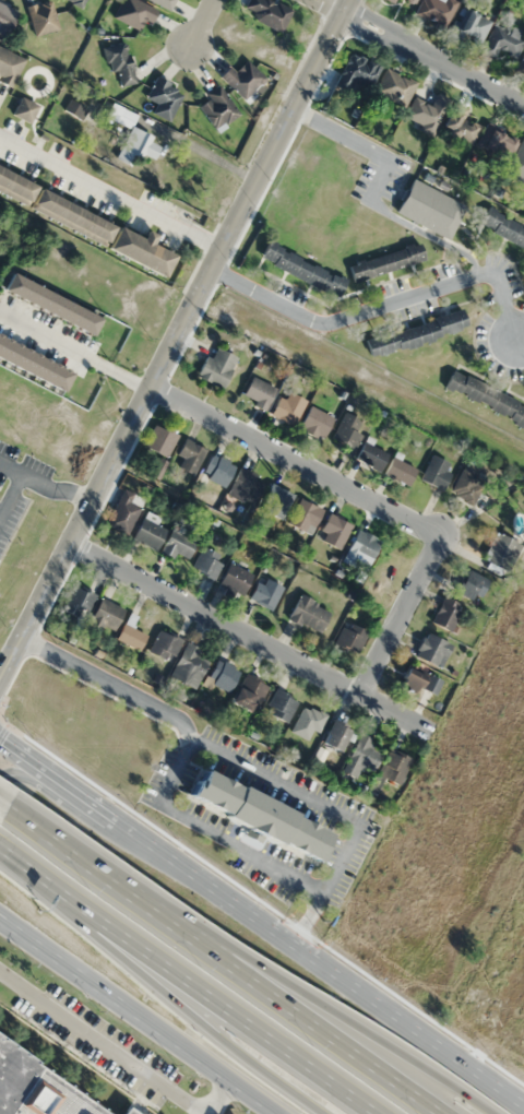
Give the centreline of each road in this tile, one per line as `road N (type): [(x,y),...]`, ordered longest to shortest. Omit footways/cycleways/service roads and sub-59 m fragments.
road 1 (tertiary): [(0,687),(351,0)]
road 2 (secondary): [(523,1106),(0,731)]
road 3 (motorway): [(452,1113),(10,802)]
road 4 (residential): [(154,389),(440,535),(360,696)]
road 5 (motorway): [(0,853),(365,1113)]
road 6 (residential): [(431,732),(71,545)]
road 7 (motorway): [(60,900),(216,1035),(327,1113)]
road 8 (secondary): [(0,920),(276,1113)]
road 9 (motorway): [(491,1113),(223,953)]
road 10 (residential): [(347,8),(523,101)]

